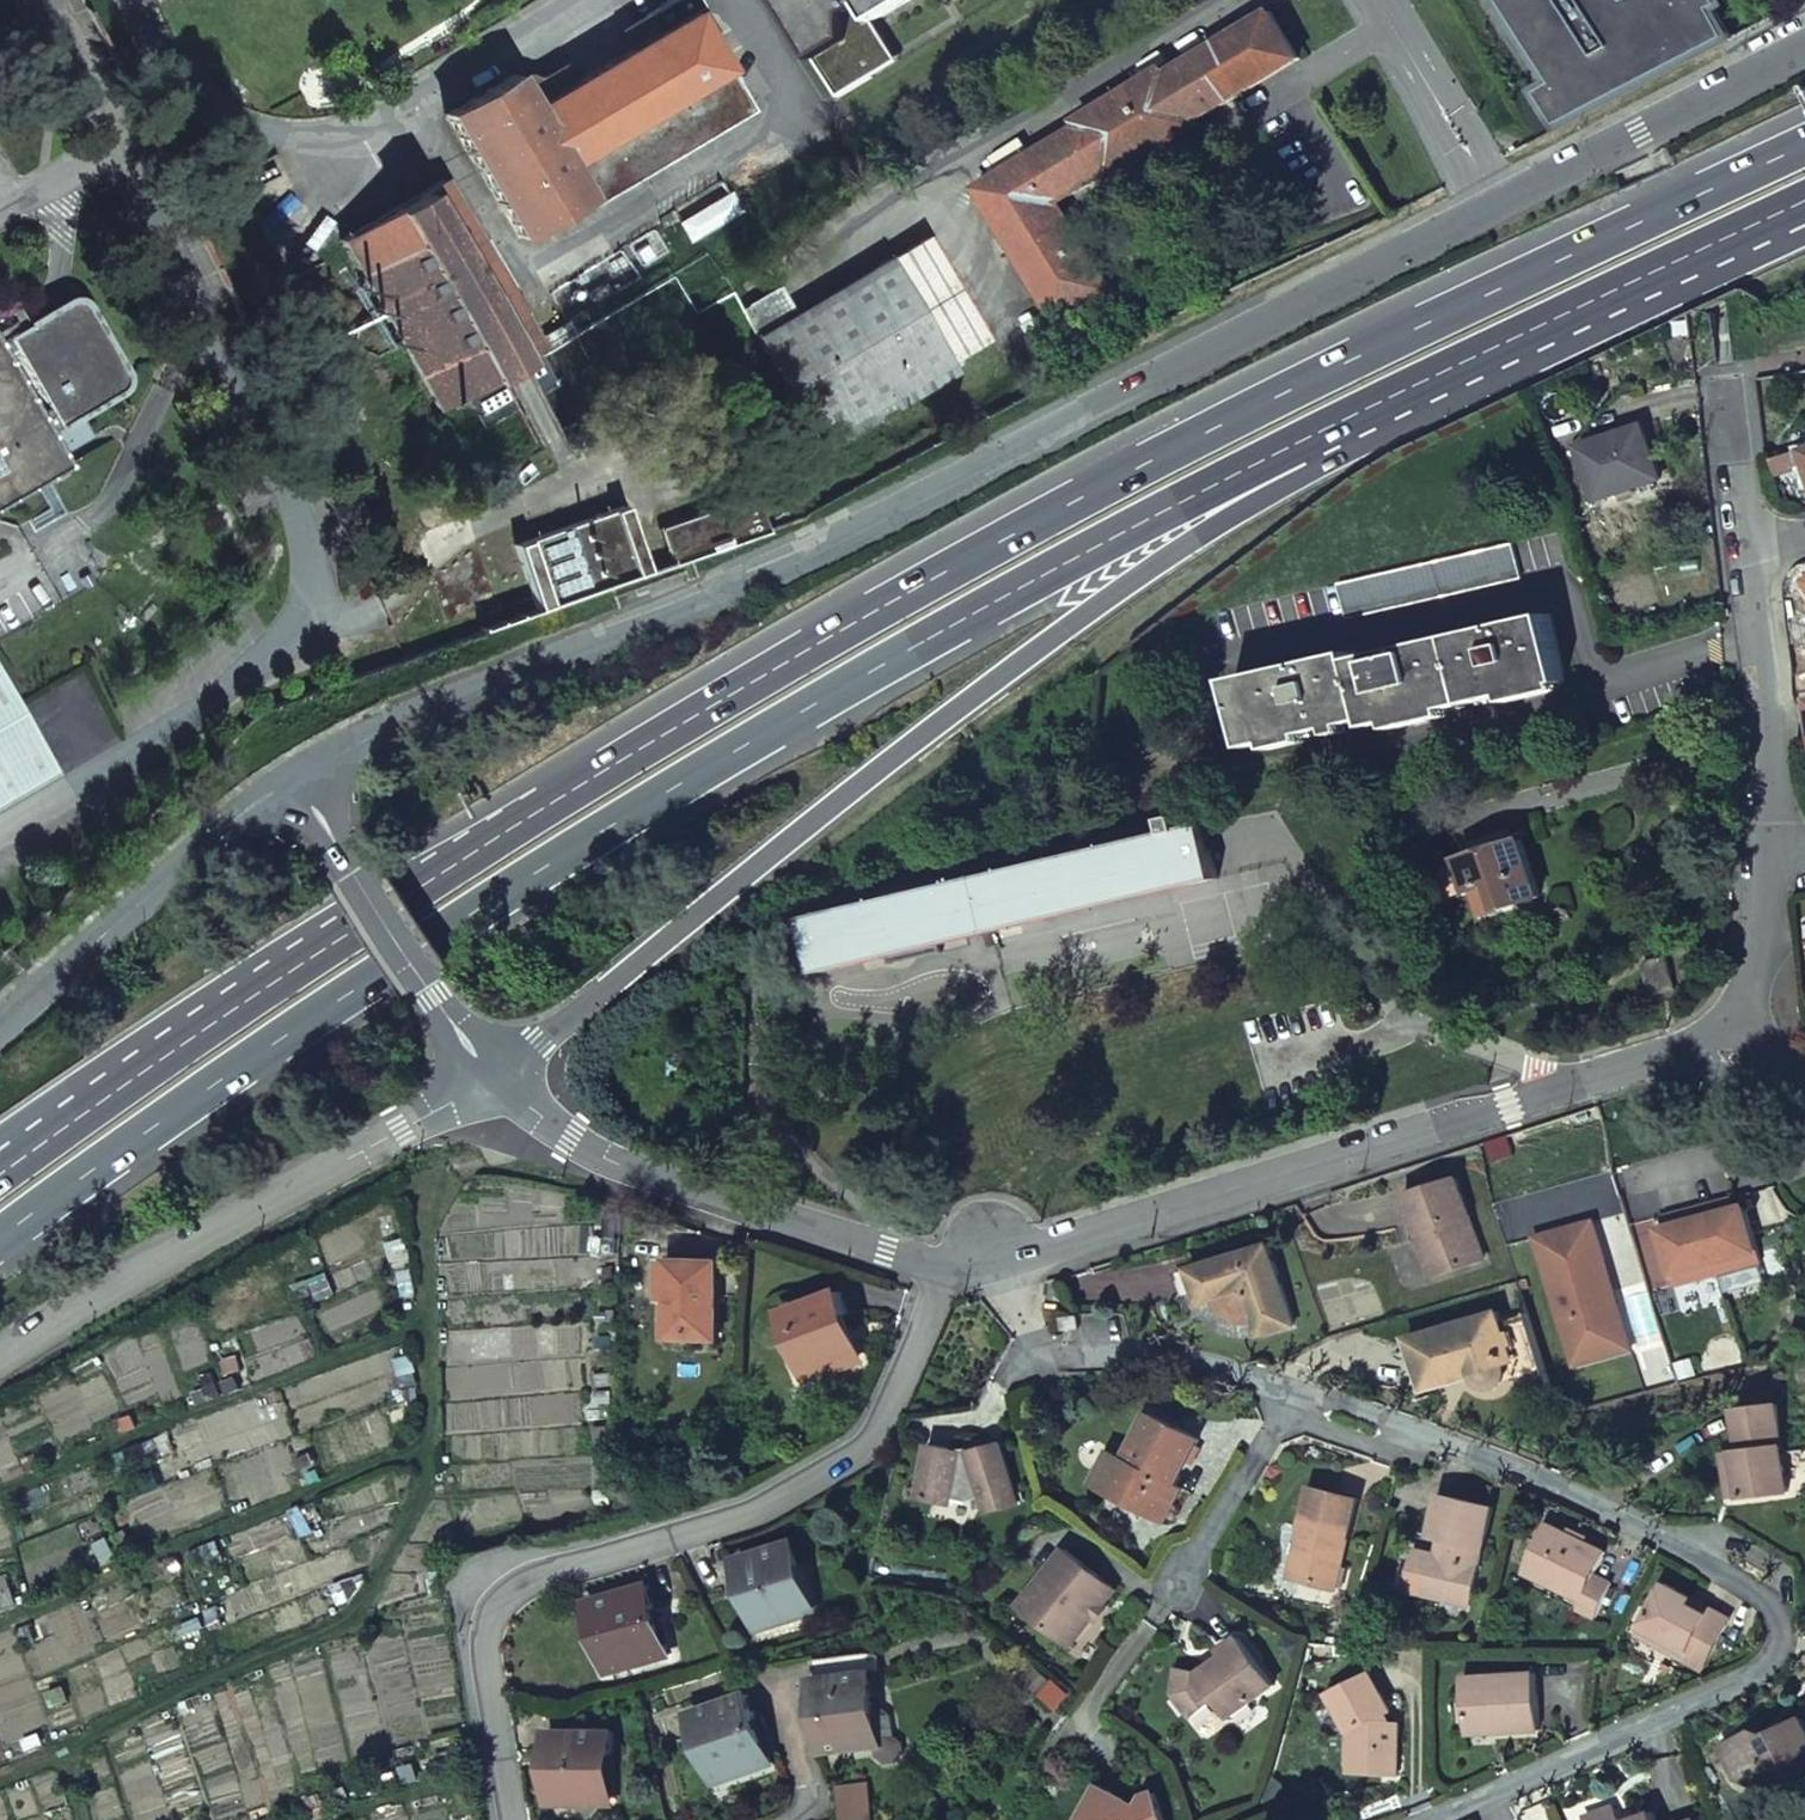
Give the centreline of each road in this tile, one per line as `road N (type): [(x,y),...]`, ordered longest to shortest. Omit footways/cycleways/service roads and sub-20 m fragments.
road 1 (trunk): [(1804,144),(1245,407),(830,633),(335,939),(0,1171)]
road 2 (residential): [(299,779),(370,736),(836,547),(1804,50)]
road 3 (trunk): [(0,1240),(454,921),(874,667),(1305,437)]
road 4 (trunk): [(496,1075),(742,874),(881,776),(1007,668),(1321,468),(1305,437)]
road 5 (residential): [(947,1262),(979,1271),(1747,1035)]
road 6 (residential): [(947,1262),(887,1423),(856,1453),(753,1517),(552,1574),(520,1587),(496,1614),(488,1647),(509,1819)]
road 7 (residential): [(0,1358),(496,1075)]
road 8 (trunk): [(1305,437),(1804,206)]
road 9 (residential): [(496,1075),(596,1156),(947,1262)]
road 10 (residential): [(0,1030),(216,827),(299,779)]
road 11 (unclassified): [(299,779),(496,1075)]
road 12 (residential): [(1775,867),(1753,554)]
road 13 (residential): [(1624,1183),(1735,1154),(1754,1182),(1804,1160)]
road 14 (residential): [(1753,554),(1721,368)]
road 15 (residential): [(1747,1035),(1775,867)]

